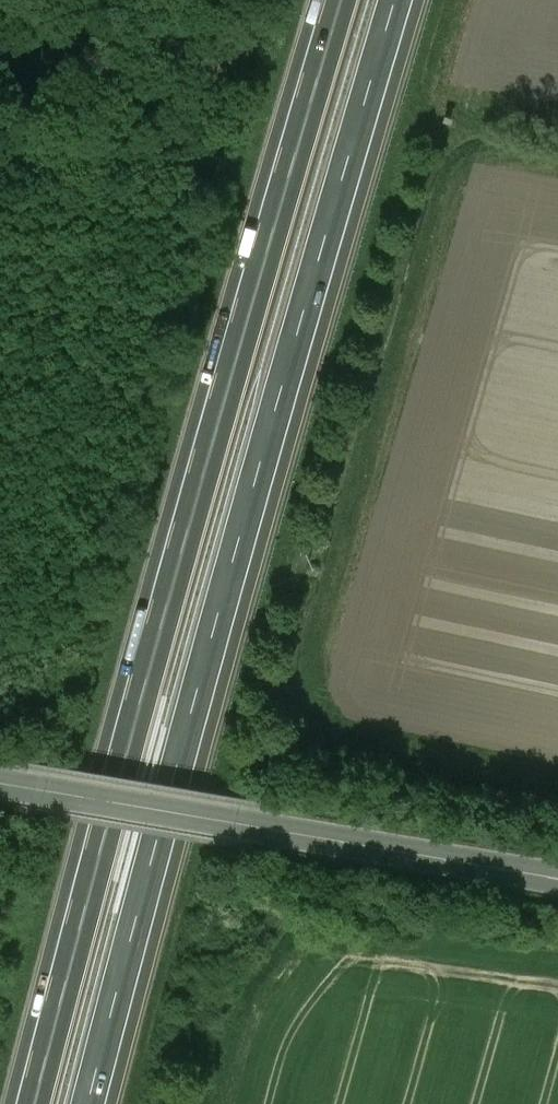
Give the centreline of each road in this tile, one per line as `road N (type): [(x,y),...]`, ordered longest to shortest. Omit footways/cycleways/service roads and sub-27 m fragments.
road 1 (motorway): [(347,0),(149,678),(36,1103)]
road 2 (motorway): [(91,1103),(201,686),(401,0)]
road 3 (tertiary): [(0,779),(557,875)]

